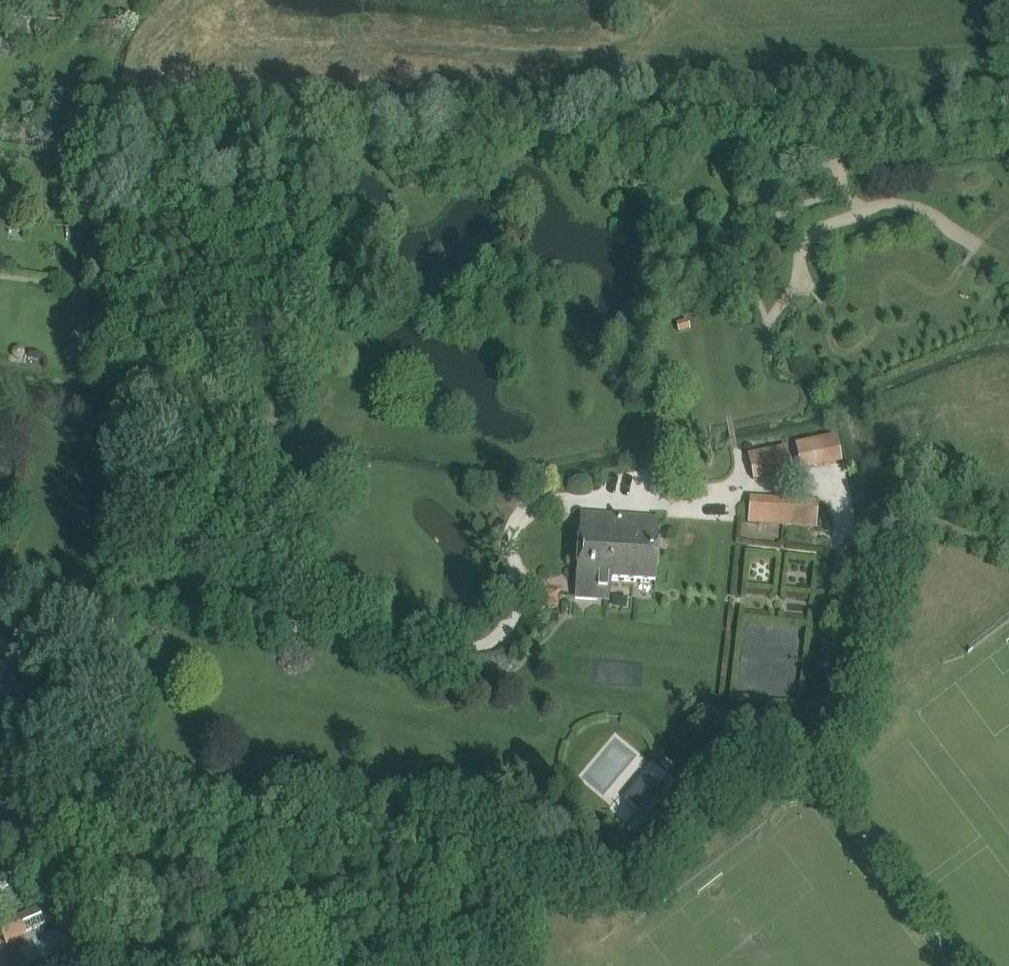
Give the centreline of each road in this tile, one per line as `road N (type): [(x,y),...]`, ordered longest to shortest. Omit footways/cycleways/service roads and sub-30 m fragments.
road 1 (residential): [(514,634),(442,646),(0,579)]

